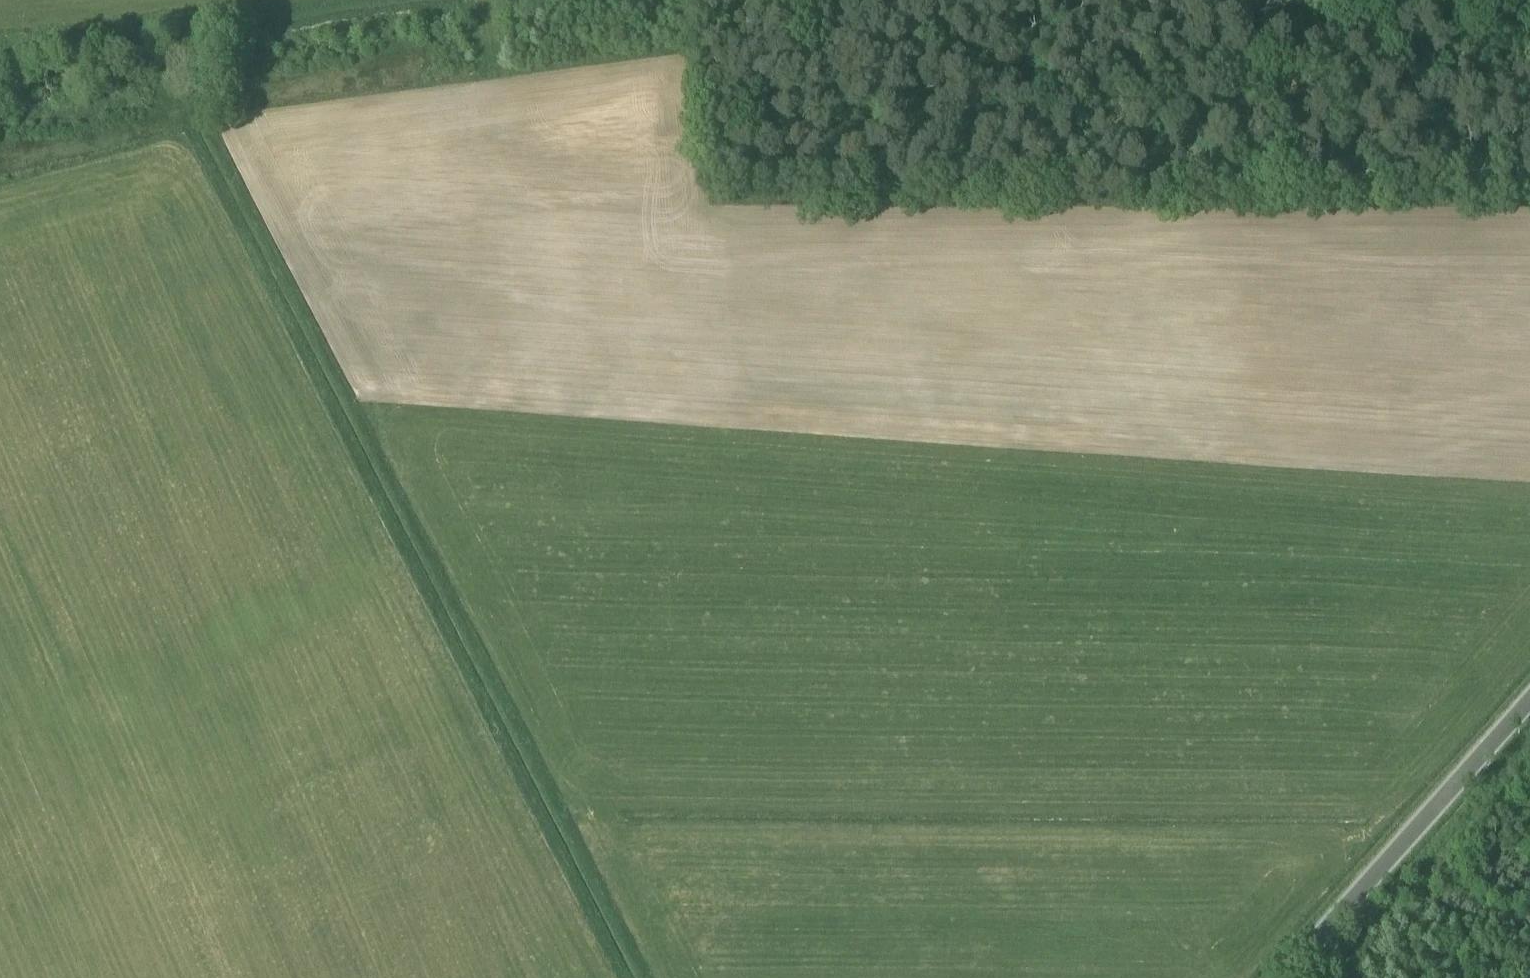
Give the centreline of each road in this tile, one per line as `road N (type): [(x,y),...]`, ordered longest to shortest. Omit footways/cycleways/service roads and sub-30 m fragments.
road 1 (tertiary): [(1280,977),(1529,697)]

